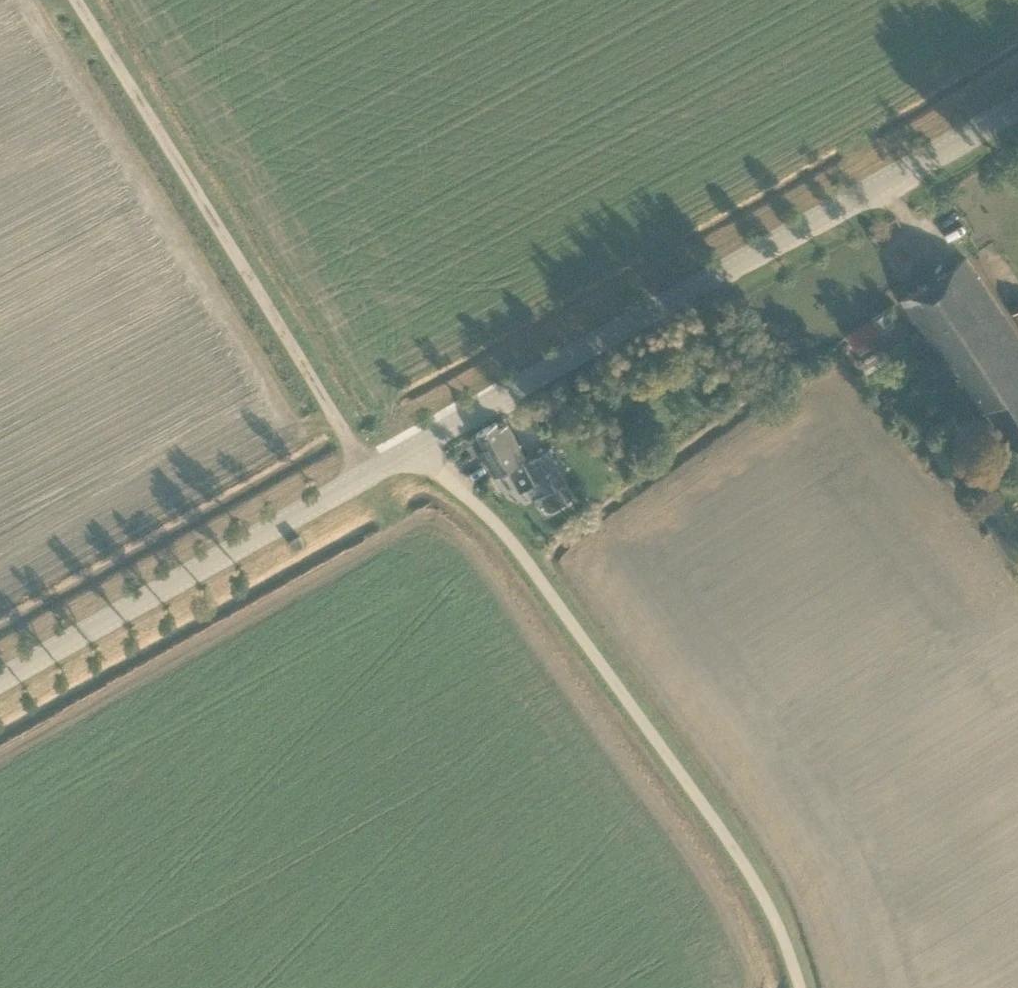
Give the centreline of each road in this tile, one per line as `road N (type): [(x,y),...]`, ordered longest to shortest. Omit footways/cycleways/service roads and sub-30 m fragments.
road 1 (tertiary): [(413,446),(1017,106)]
road 2 (unclassified): [(797,987),(783,939),(747,869),(694,793),(508,539),(413,446)]
road 3 (track): [(367,468),(76,0)]
road 4 (tertiary): [(0,679),(413,446)]

